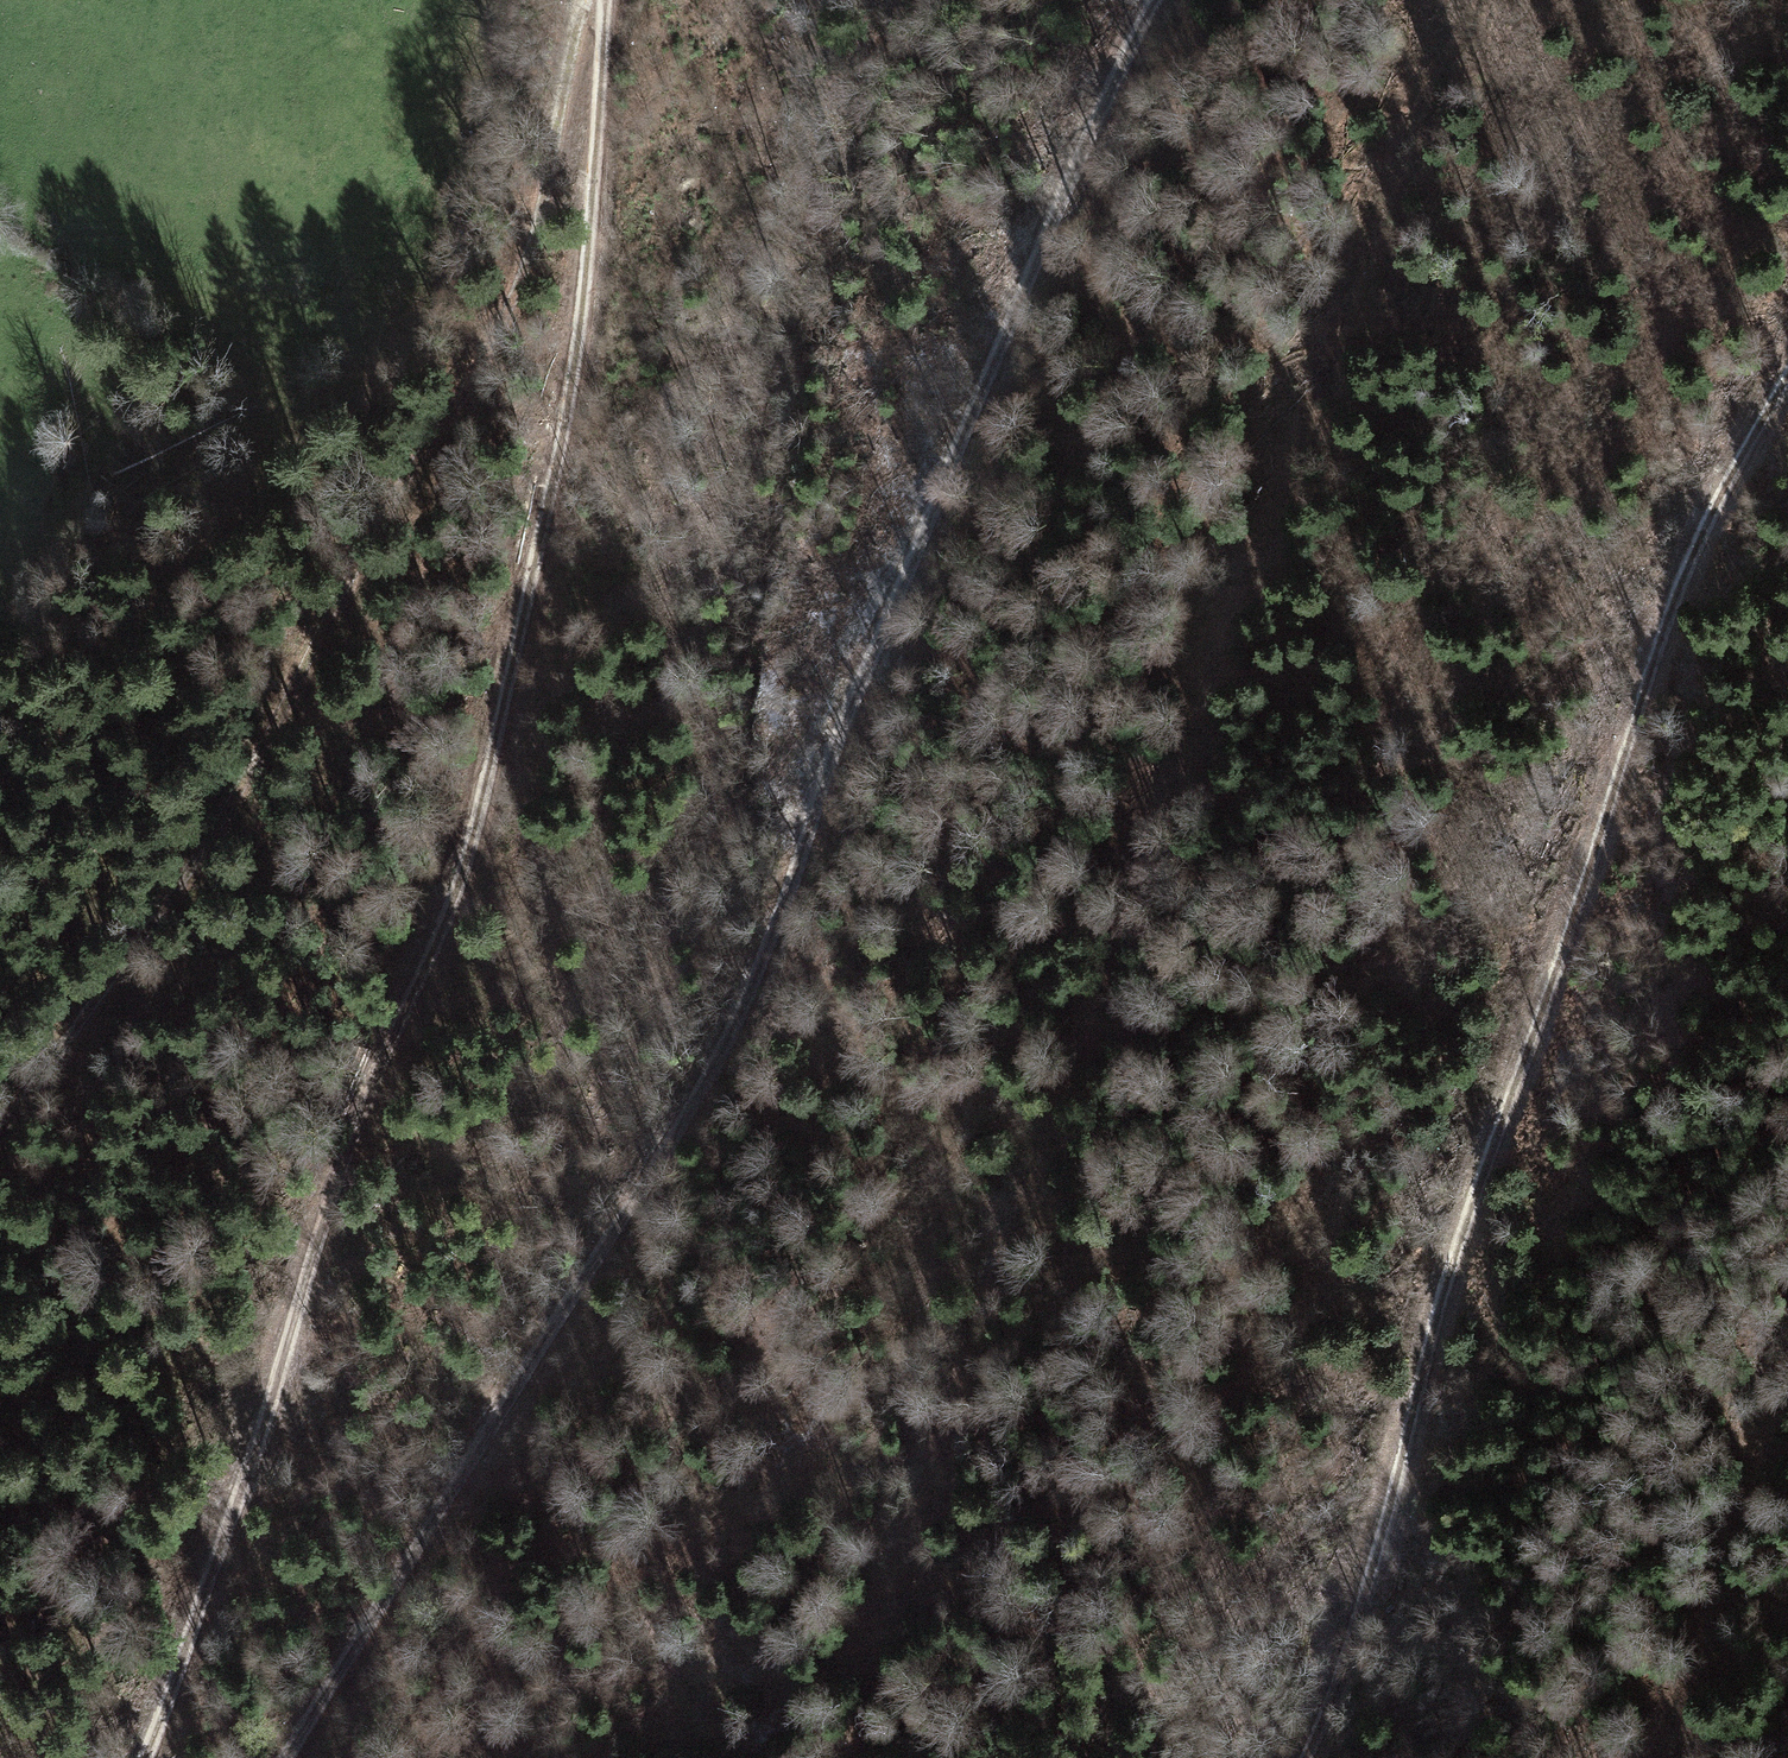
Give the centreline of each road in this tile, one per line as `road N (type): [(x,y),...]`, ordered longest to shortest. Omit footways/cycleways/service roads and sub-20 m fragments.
road 1 (track): [(295,1757),(447,1508),(696,1150),(763,1010),(823,823),(945,504),(1123,56),(1153,0)]
road 2 (track): [(835,1757),(899,1596),(1003,1246),(1468,0)]
road 3 (track): [(605,0),(588,288),(504,750),(439,947),(271,1389),(150,1757)]
road 4 (track): [(1787,377),(1739,471),(1650,707),(1600,892),(1494,1121),(1334,1671),(1299,1757)]
road 5 (track): [(0,1133),(190,864),(388,497),(496,328),(522,276),(589,0)]
road 6 (track): [(1646,1757),(1679,1690),(1787,1349)]

